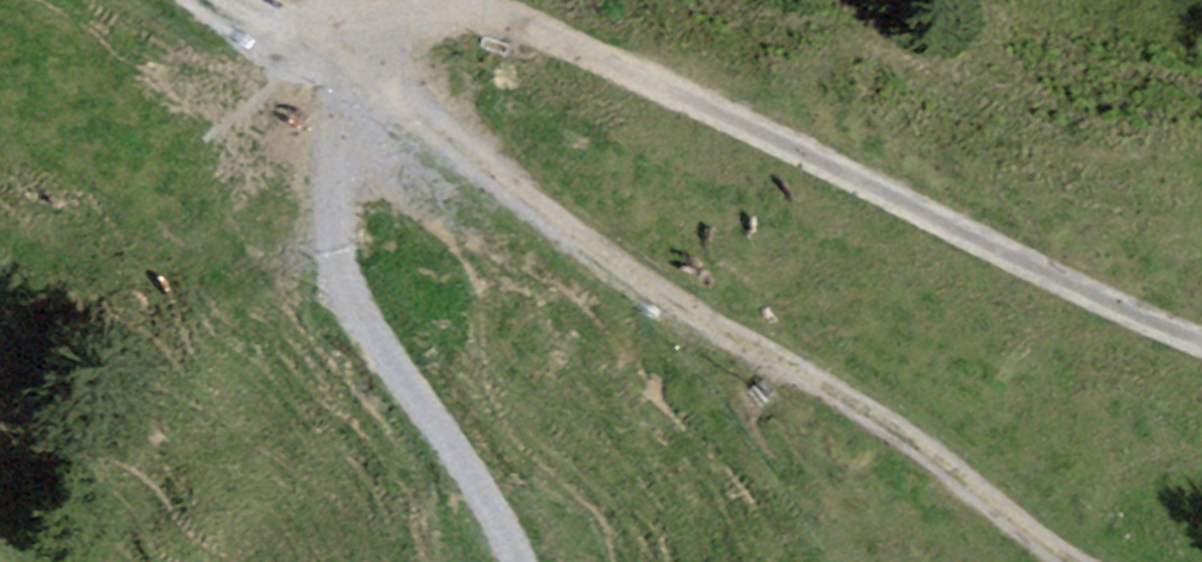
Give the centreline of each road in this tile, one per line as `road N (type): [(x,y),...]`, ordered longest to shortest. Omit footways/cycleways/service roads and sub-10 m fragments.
road 1 (track): [(316,52),(383,11),(416,4),(464,3),(516,19),(1201,338)]
road 2 (track): [(316,52),(644,292),(879,417),(1067,561)]

